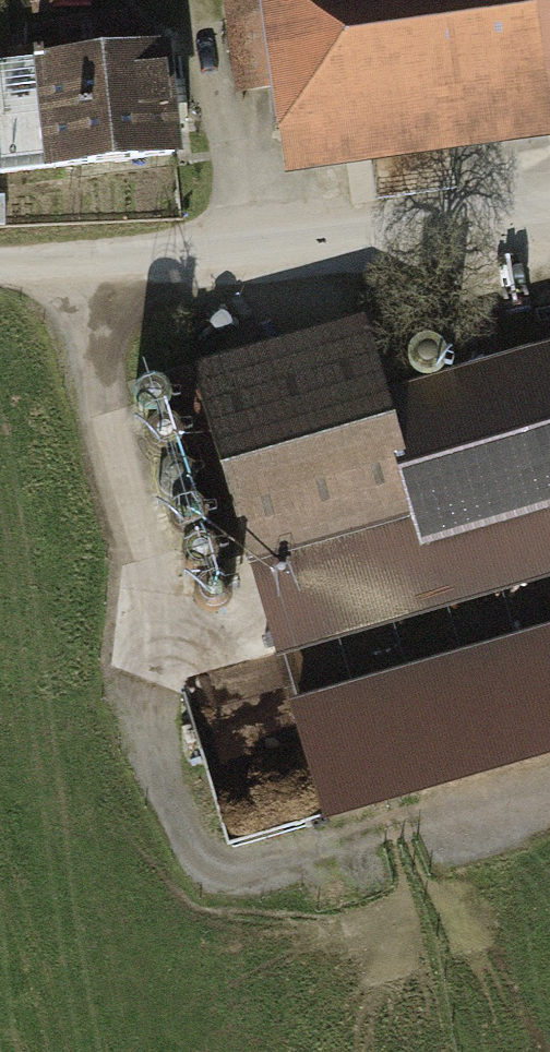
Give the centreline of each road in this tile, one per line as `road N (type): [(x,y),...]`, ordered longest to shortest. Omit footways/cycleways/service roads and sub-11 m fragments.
road 1 (residential): [(0,261),(281,242),(549,207)]

